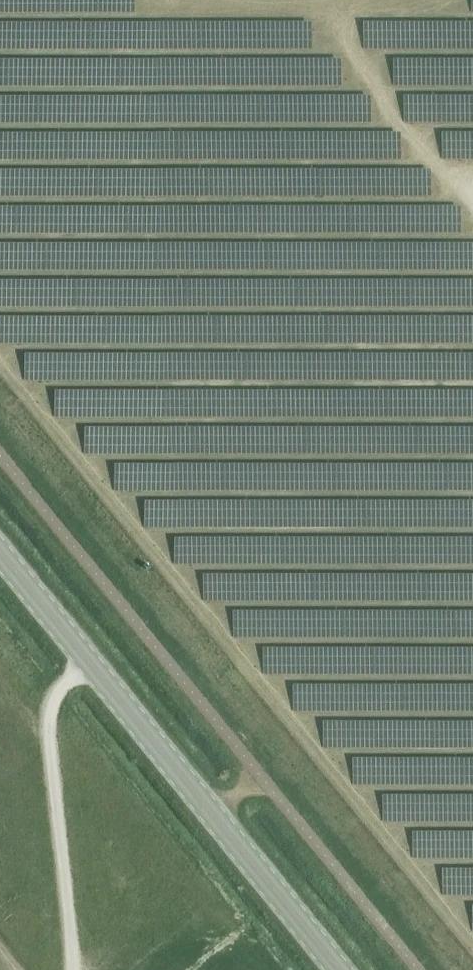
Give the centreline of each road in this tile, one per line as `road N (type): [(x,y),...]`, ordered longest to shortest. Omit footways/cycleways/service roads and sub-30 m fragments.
road 1 (tertiary): [(348,969),(0,540)]

